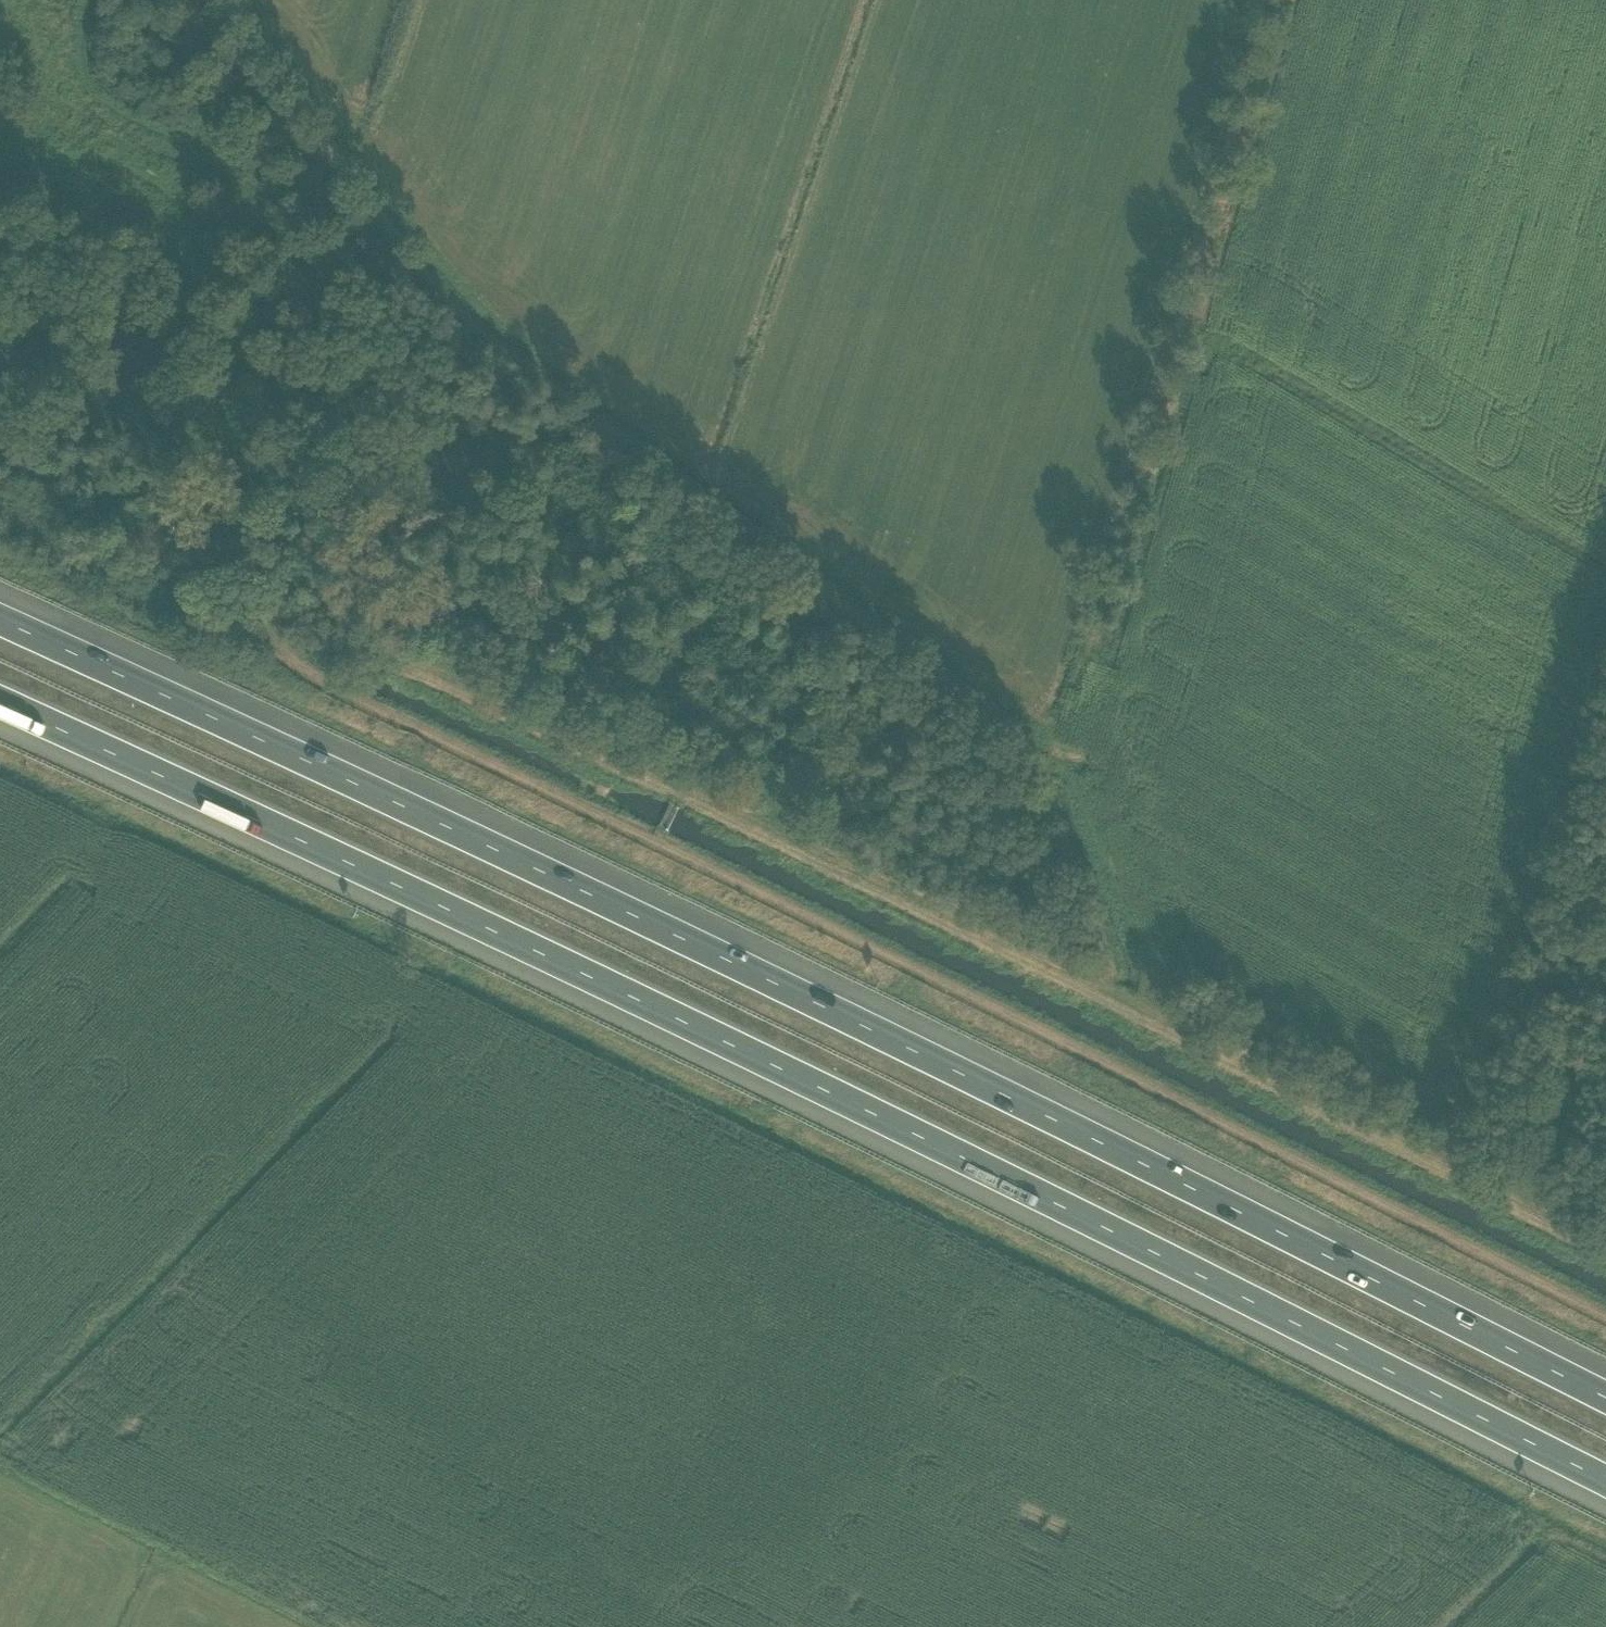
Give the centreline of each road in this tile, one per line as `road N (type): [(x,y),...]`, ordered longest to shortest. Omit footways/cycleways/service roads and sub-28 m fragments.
road 1 (motorway): [(1605,1396),(0,616)]
road 2 (motorway): [(0,709),(886,1130),(1605,1488)]
road 3 (track): [(800,852),(1605,1245)]
road 4 (track): [(275,204),(752,749),(800,852)]
road 5 (track): [(341,637),(800,852)]
road 6 (track): [(1048,771),(1123,1011)]
road 7 (track): [(275,204),(213,197),(100,166)]

